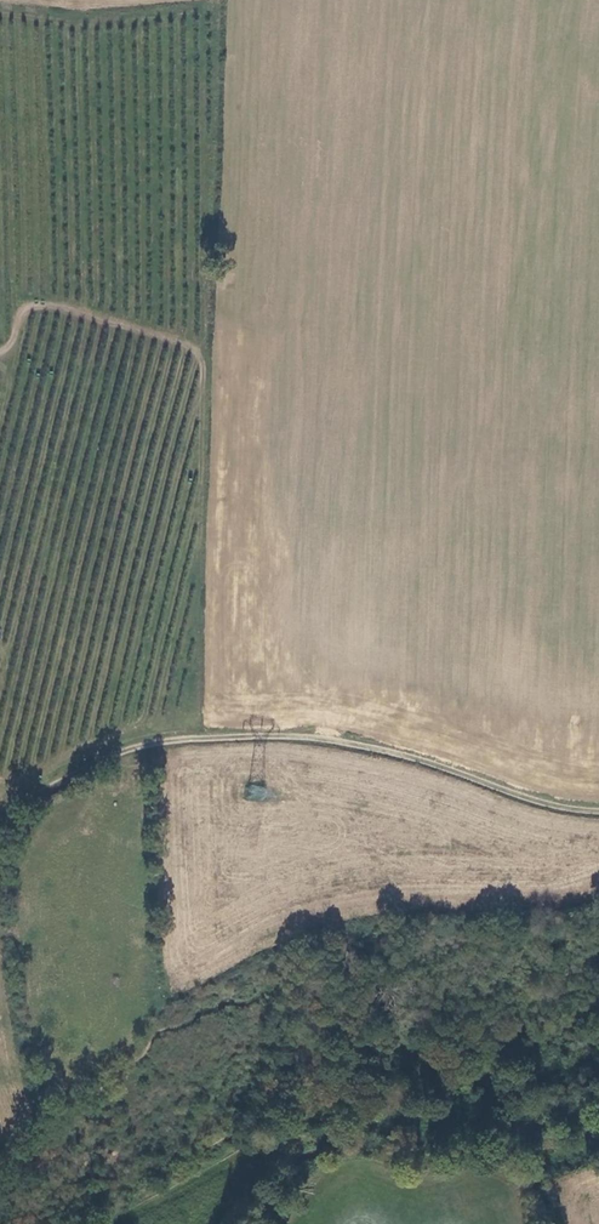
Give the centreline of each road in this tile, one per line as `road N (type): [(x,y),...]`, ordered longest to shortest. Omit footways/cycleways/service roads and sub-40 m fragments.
road 1 (track): [(0,812),(146,742),(245,736),(355,744),(598,812)]
road 2 (track): [(0,355),(8,354),(24,317),(36,308),(64,309),(196,347),(206,365)]

